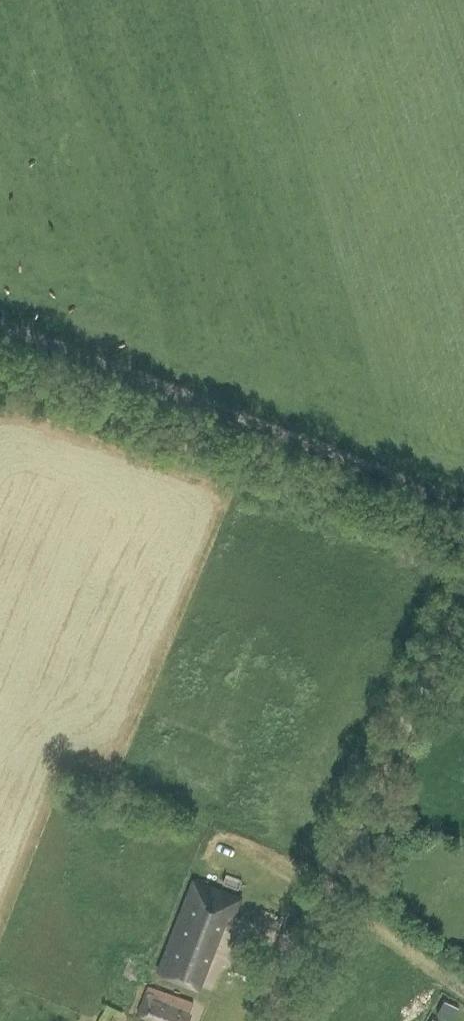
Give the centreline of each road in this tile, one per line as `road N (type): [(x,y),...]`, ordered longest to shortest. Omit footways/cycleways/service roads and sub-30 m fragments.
road 1 (track): [(463,506),(0,324)]
road 2 (track): [(463,601),(268,1020)]

